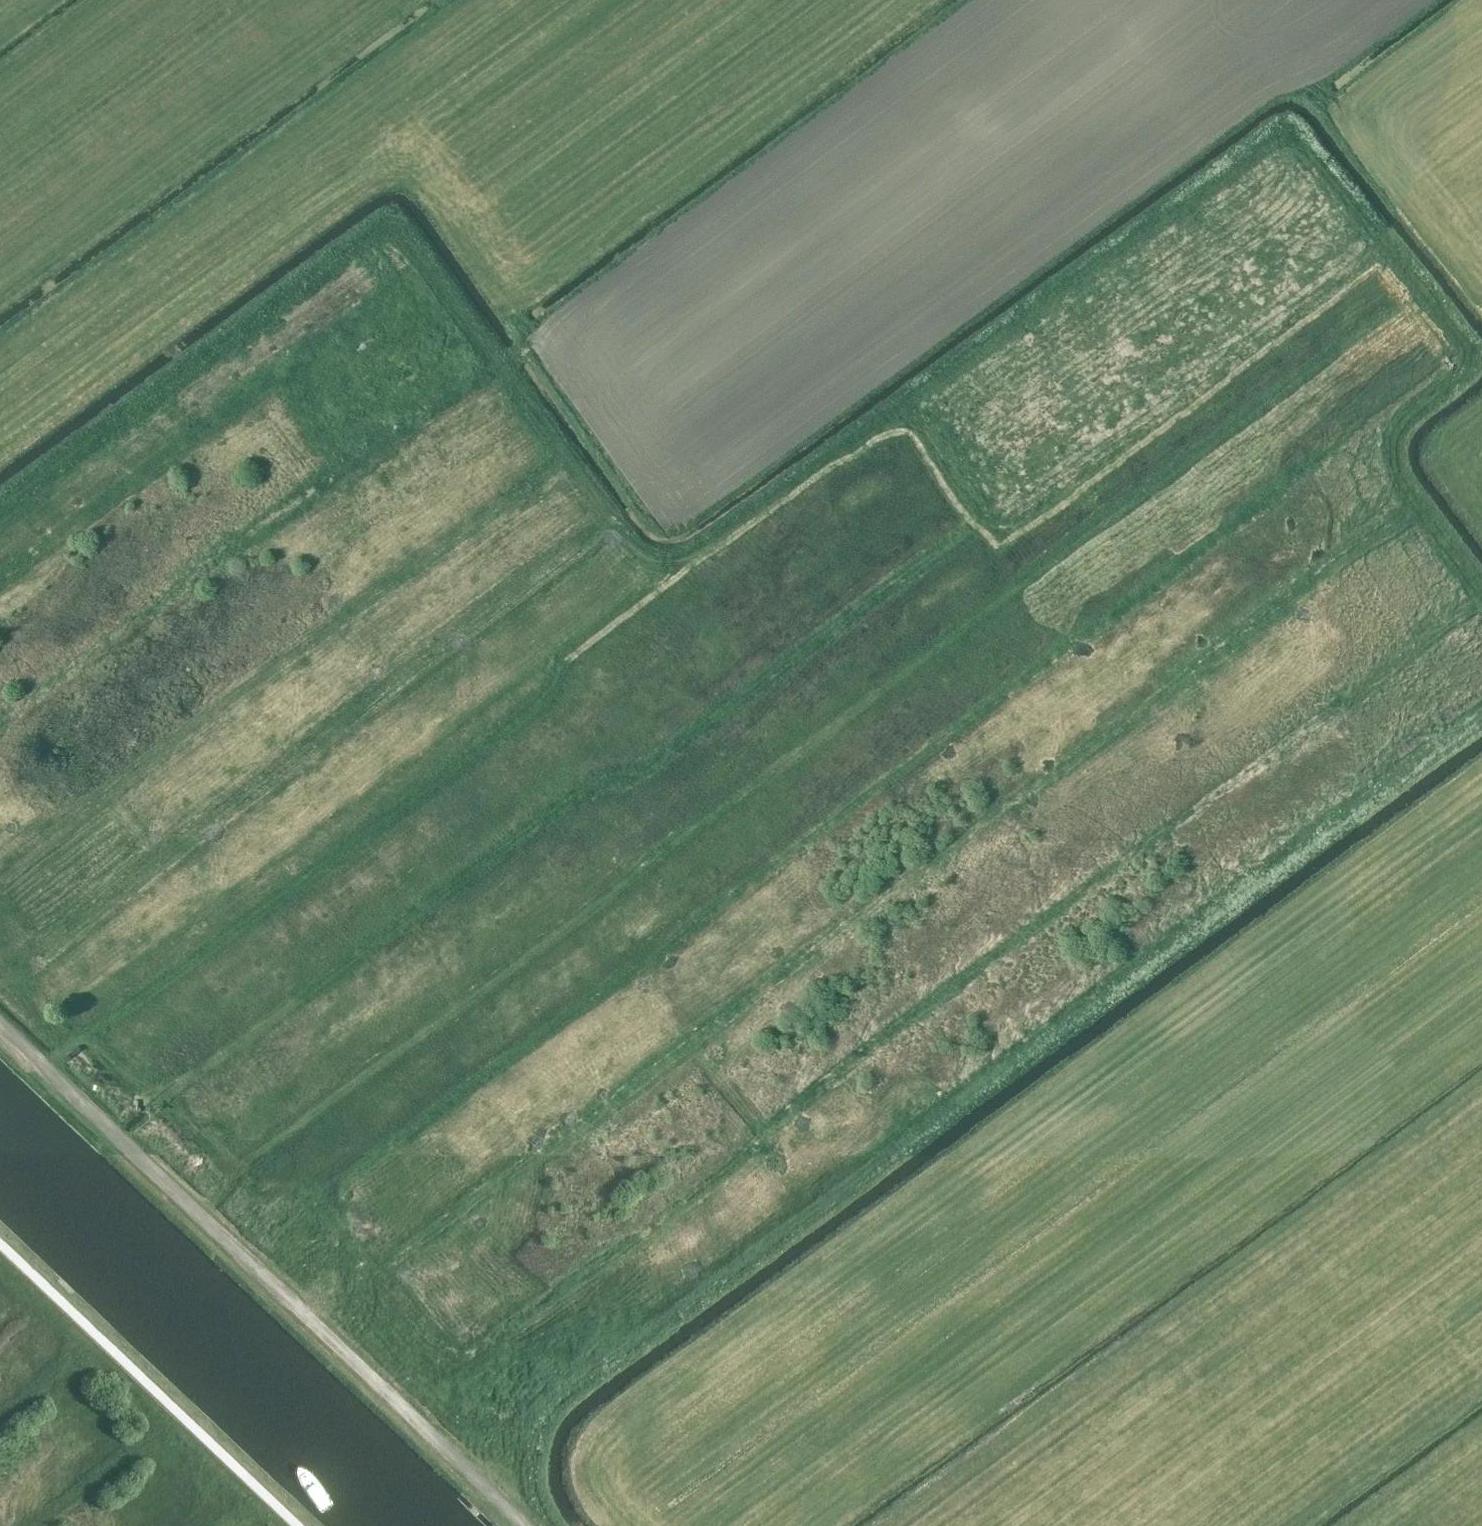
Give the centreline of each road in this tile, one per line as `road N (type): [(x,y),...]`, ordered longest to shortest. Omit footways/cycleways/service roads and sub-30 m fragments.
road 1 (unclassified): [(523,1525),(0,1028)]
road 2 (track): [(284,1525),(0,1254)]

